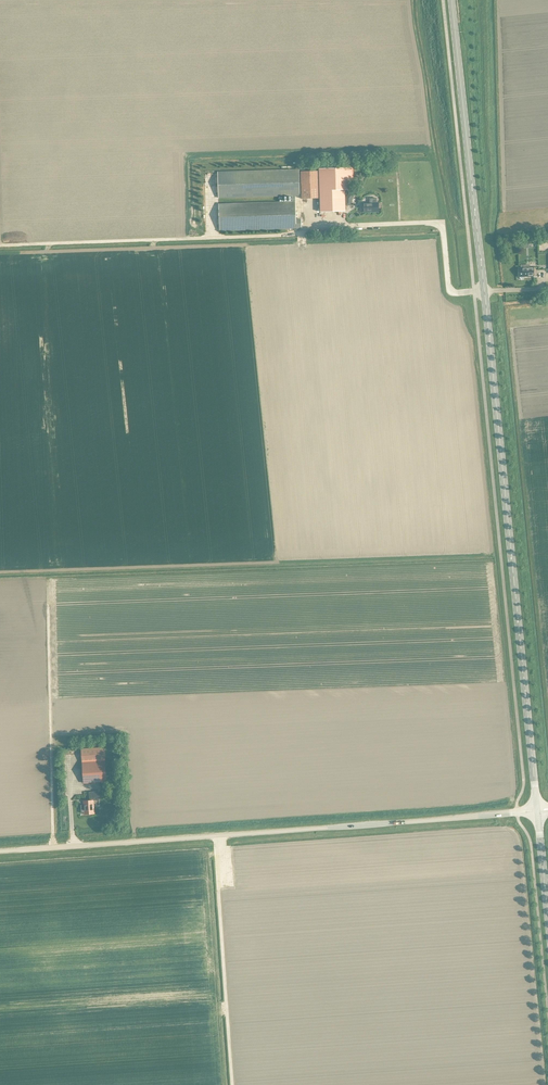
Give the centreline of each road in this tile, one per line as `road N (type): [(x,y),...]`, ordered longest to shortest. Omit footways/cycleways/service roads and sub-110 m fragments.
road 1 (secondary): [(535,811),(451,0)]
road 2 (unclassified): [(0,852),(535,811)]
road 3 (track): [(293,234),(0,246)]
road 4 (track): [(232,1084),(214,836)]
road 5 (secondary): [(547,938),(535,811)]

